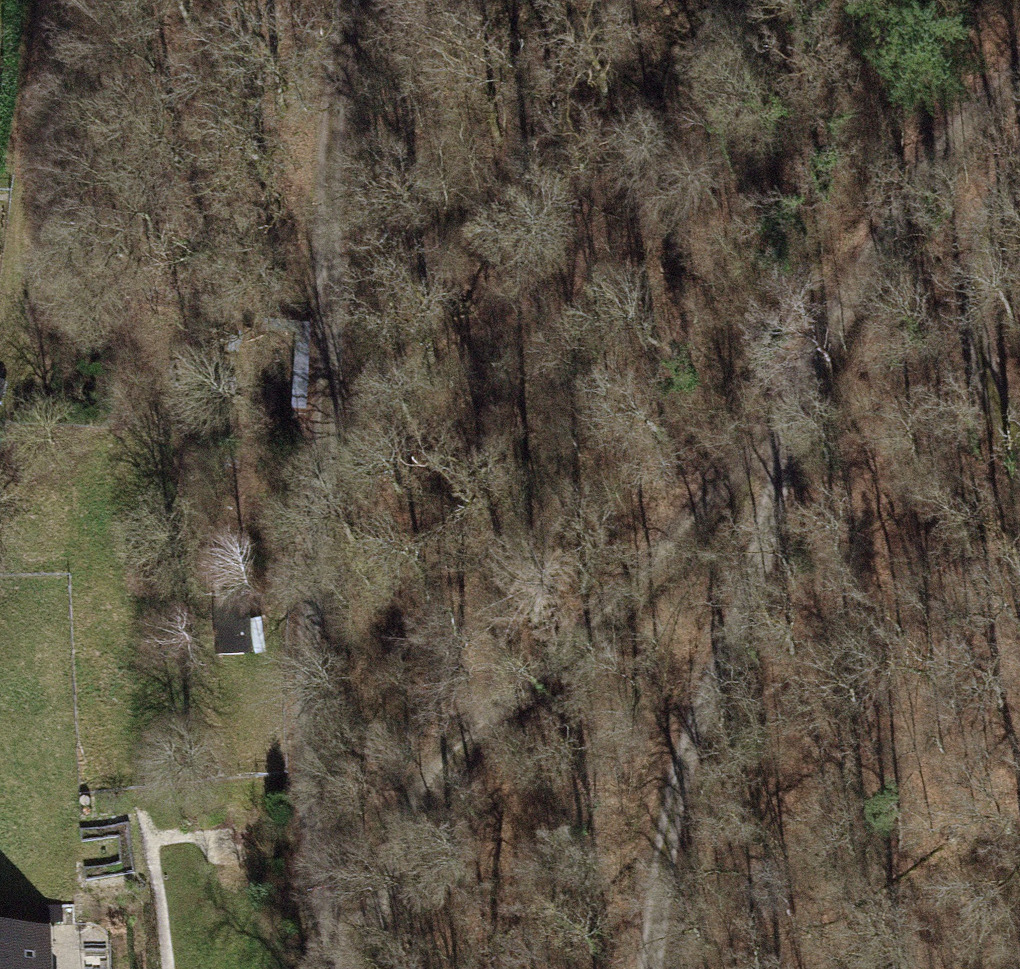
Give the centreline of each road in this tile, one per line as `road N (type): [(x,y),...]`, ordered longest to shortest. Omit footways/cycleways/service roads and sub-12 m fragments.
road 1 (track): [(335,968),(408,811),(783,398),(912,179),(1019,81)]
road 2 (track): [(343,968),(310,824),(308,677),(353,0)]
road 3 (track): [(783,398),(770,532),(680,761),(651,968)]
road 4 (track): [(56,0),(8,402)]
road 5 (track): [(1019,181),(983,274),(981,373),(1019,442)]

